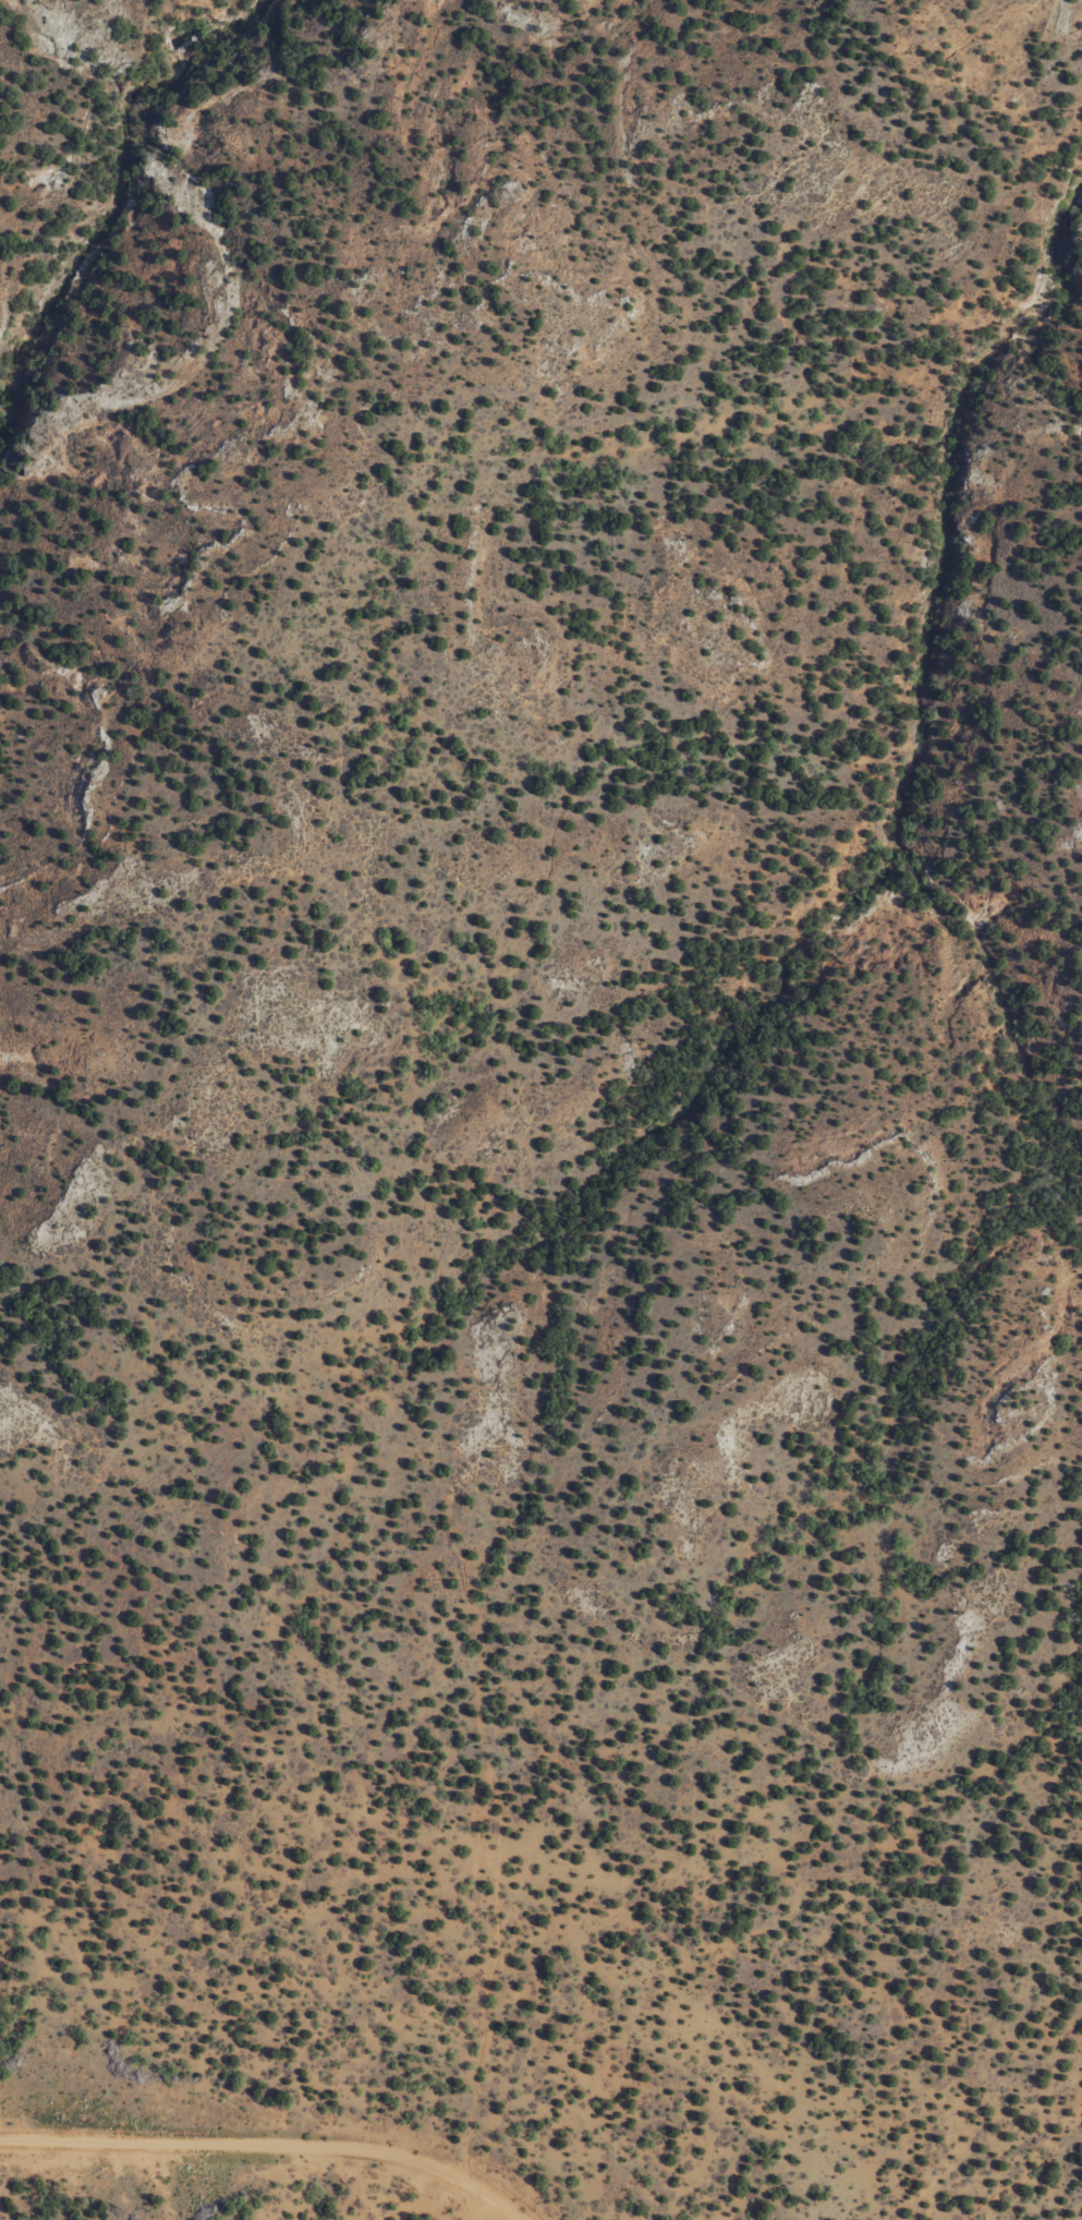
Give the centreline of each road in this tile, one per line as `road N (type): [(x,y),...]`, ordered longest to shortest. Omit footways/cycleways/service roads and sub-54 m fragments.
road 1 (residential): [(529,2219),(481,2171),(420,2149),(0,2140)]

